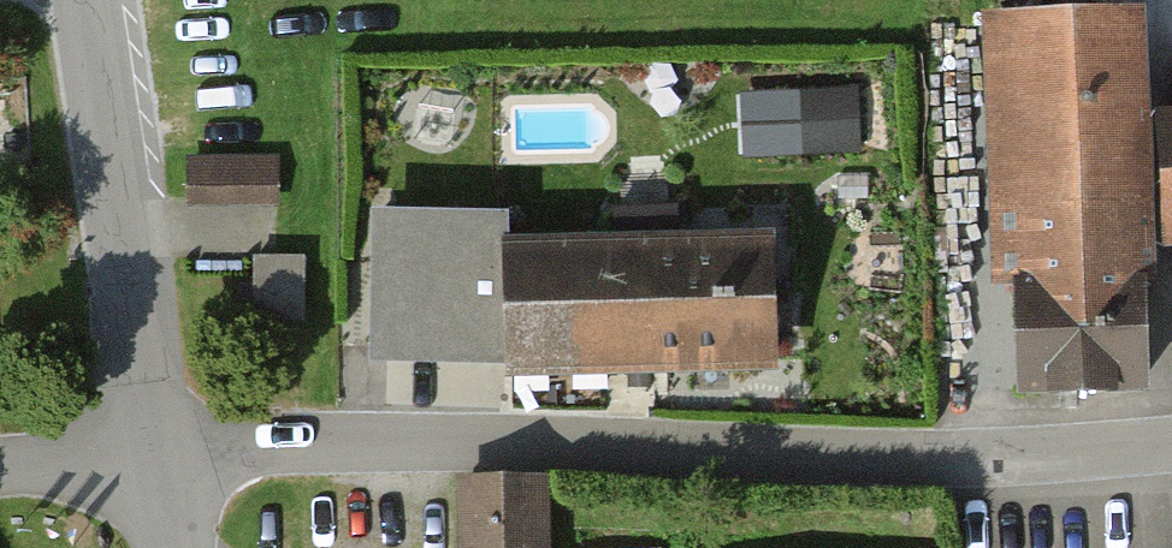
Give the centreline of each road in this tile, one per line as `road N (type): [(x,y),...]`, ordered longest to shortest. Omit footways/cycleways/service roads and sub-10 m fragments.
road 1 (residential): [(1171,443),(986,455),(157,454)]
road 2 (residential): [(157,454),(84,0)]
road 3 (residential): [(157,454),(0,468)]

